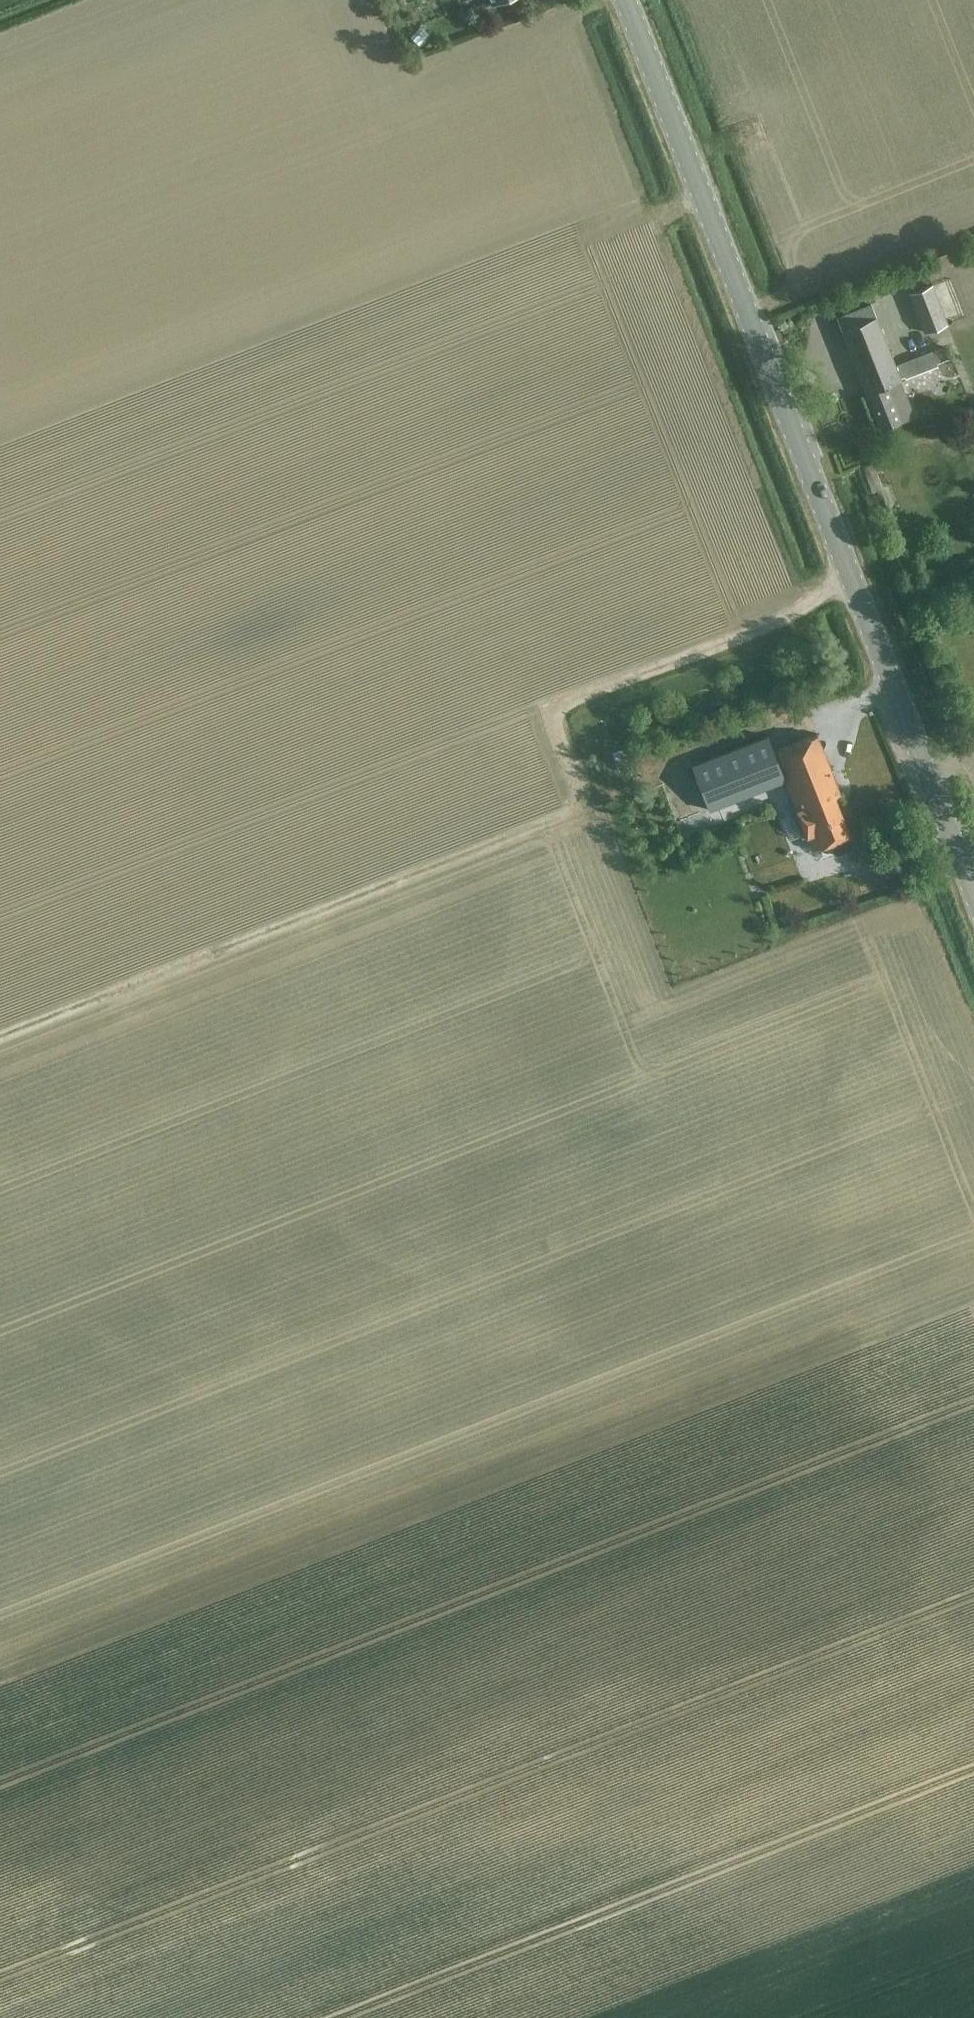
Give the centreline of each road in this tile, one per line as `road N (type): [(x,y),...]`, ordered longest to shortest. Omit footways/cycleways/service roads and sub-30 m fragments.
road 1 (tertiary): [(973,906),(623,0)]

